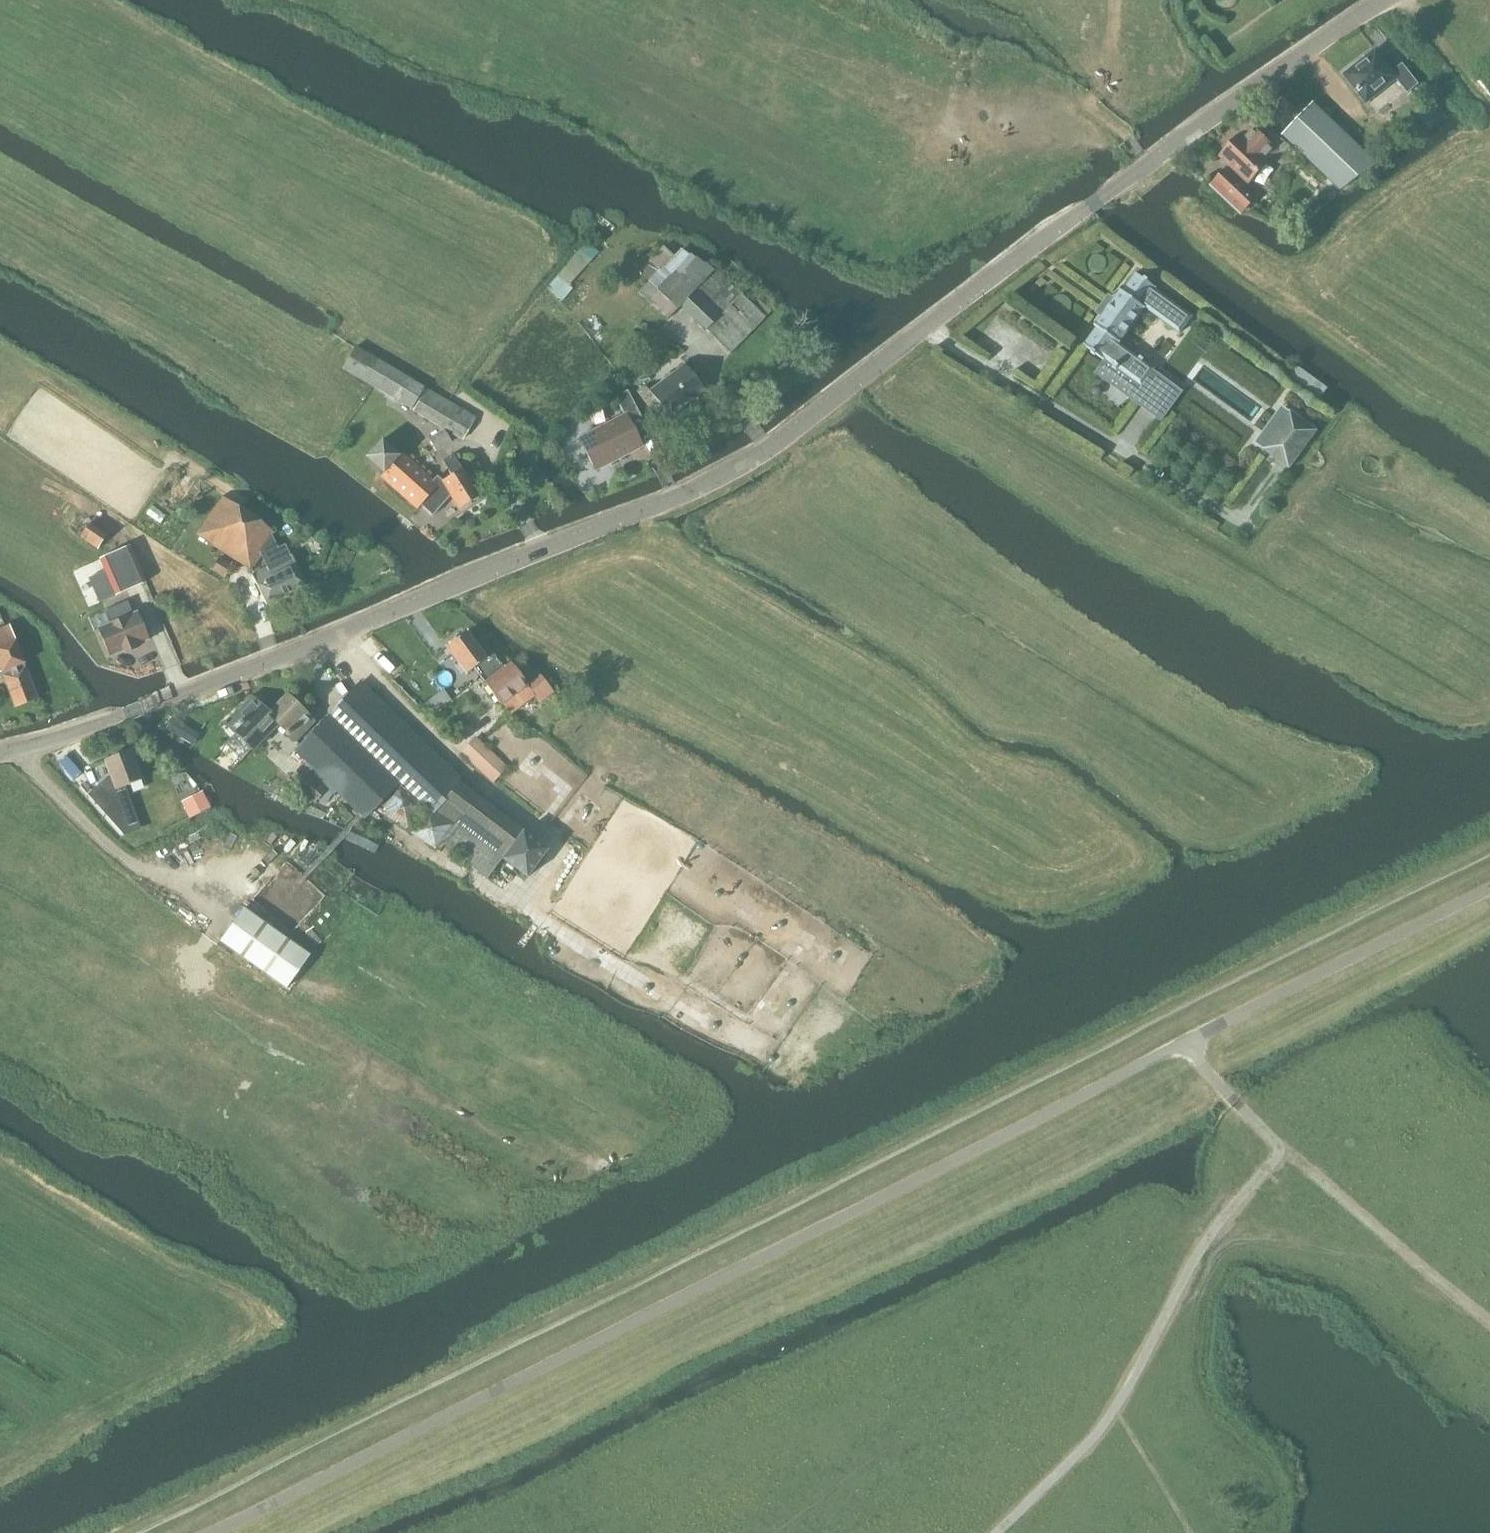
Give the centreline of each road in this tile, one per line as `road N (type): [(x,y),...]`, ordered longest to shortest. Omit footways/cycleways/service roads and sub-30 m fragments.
road 1 (tertiary): [(0,756),(125,718),(402,615),(656,517),(744,473),(1387,0)]
road 2 (track): [(1285,1148),(1207,1245),(1118,1412),(1003,1532)]
road 3 (track): [(1489,1326),(1285,1148)]
road 4 (track): [(1285,1148),(1211,1073),(1191,1040)]

